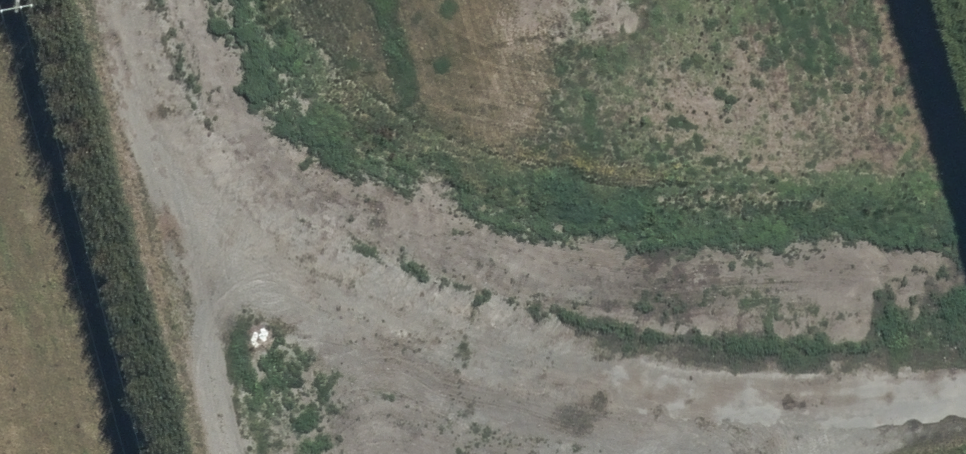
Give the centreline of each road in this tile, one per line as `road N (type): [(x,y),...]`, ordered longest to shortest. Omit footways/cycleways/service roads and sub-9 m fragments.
road 1 (unclassified): [(853,401),(534,365),(355,305),(244,237),(154,102),(113,0)]
road 2 (unclassified): [(233,453),(111,0)]

